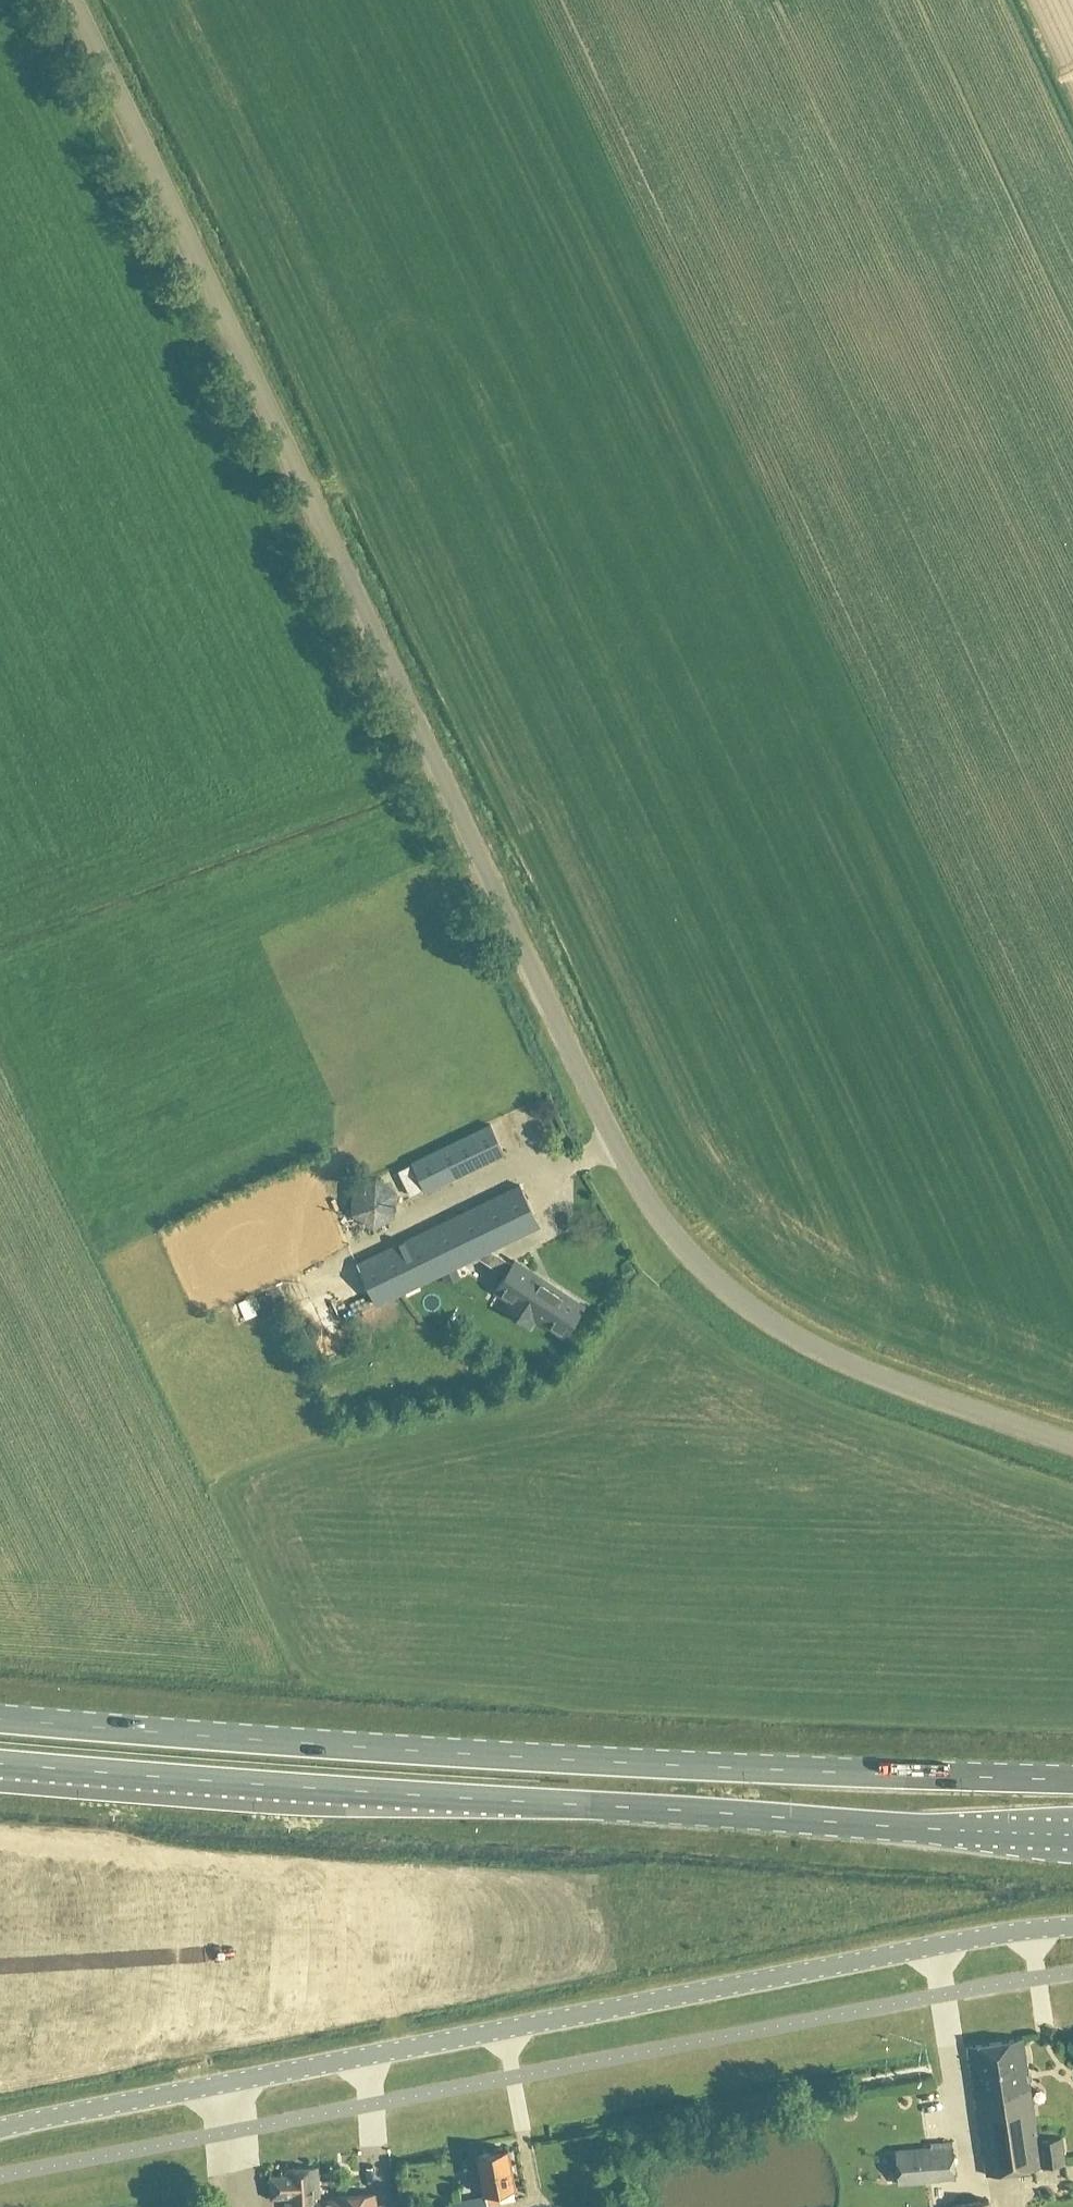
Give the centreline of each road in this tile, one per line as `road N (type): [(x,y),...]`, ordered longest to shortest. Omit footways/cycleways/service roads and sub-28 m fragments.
road 1 (unclassified): [(65,0),(627,1165),(662,1220),(730,1291),(796,1338),(870,1373),(1072,1445)]
road 2 (unclassified): [(1072,1927),(970,1940),(0,2128)]
road 3 (primary): [(0,1765),(1072,1836)]
road 4 (primary): [(1072,1780),(595,1762),(0,1720)]

